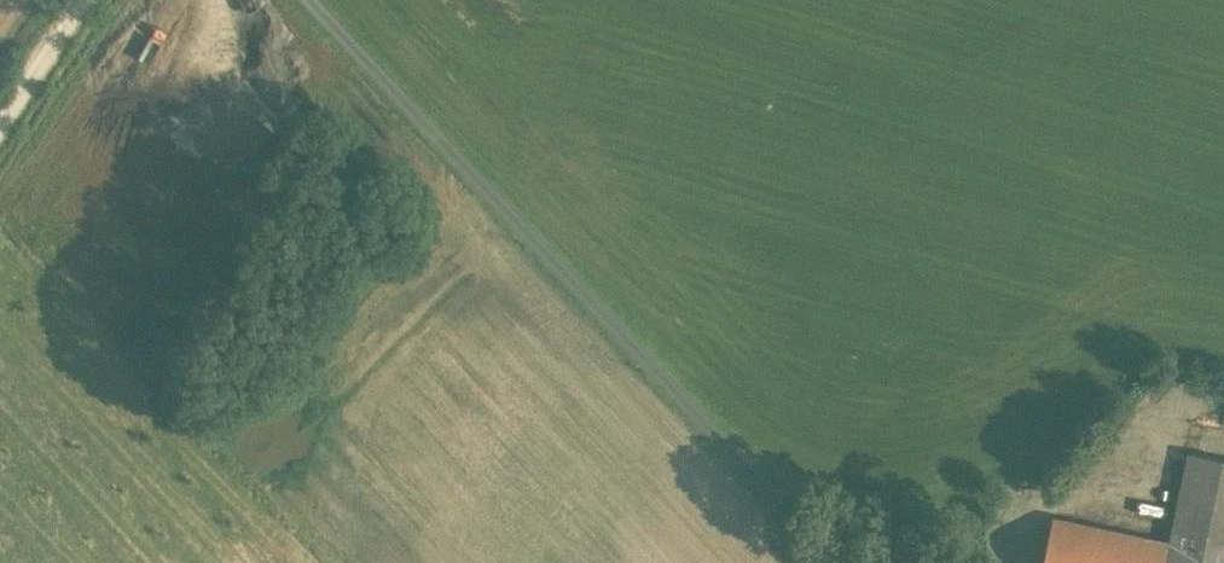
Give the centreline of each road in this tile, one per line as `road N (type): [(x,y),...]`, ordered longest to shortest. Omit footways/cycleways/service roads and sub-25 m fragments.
road 1 (unclassified): [(85,0),(0,124)]

